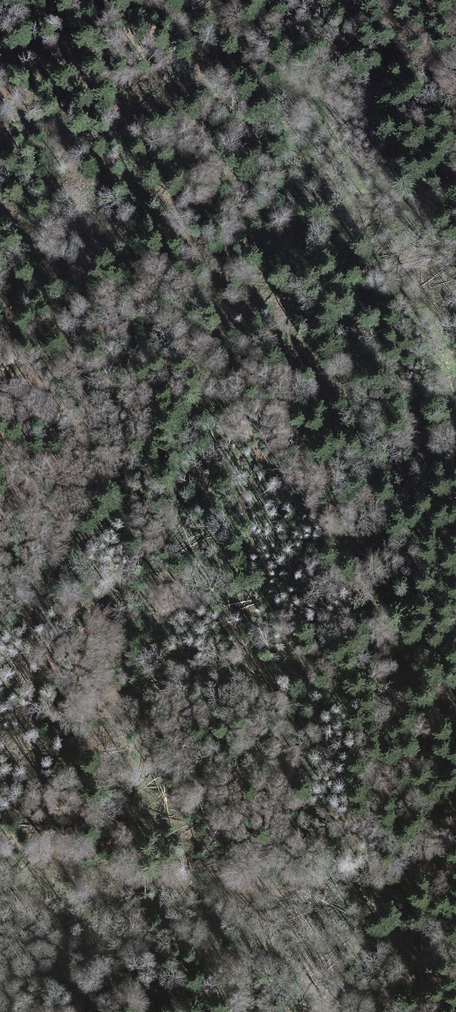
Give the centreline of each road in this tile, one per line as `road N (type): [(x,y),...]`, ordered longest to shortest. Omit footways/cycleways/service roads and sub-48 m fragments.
road 1 (track): [(16,0),(46,84),(62,325),(144,565),(166,690),(218,770),(455,873)]
road 2 (track): [(319,0),(360,161),(455,286)]
road 3 (track): [(108,464),(51,566),(0,621)]

